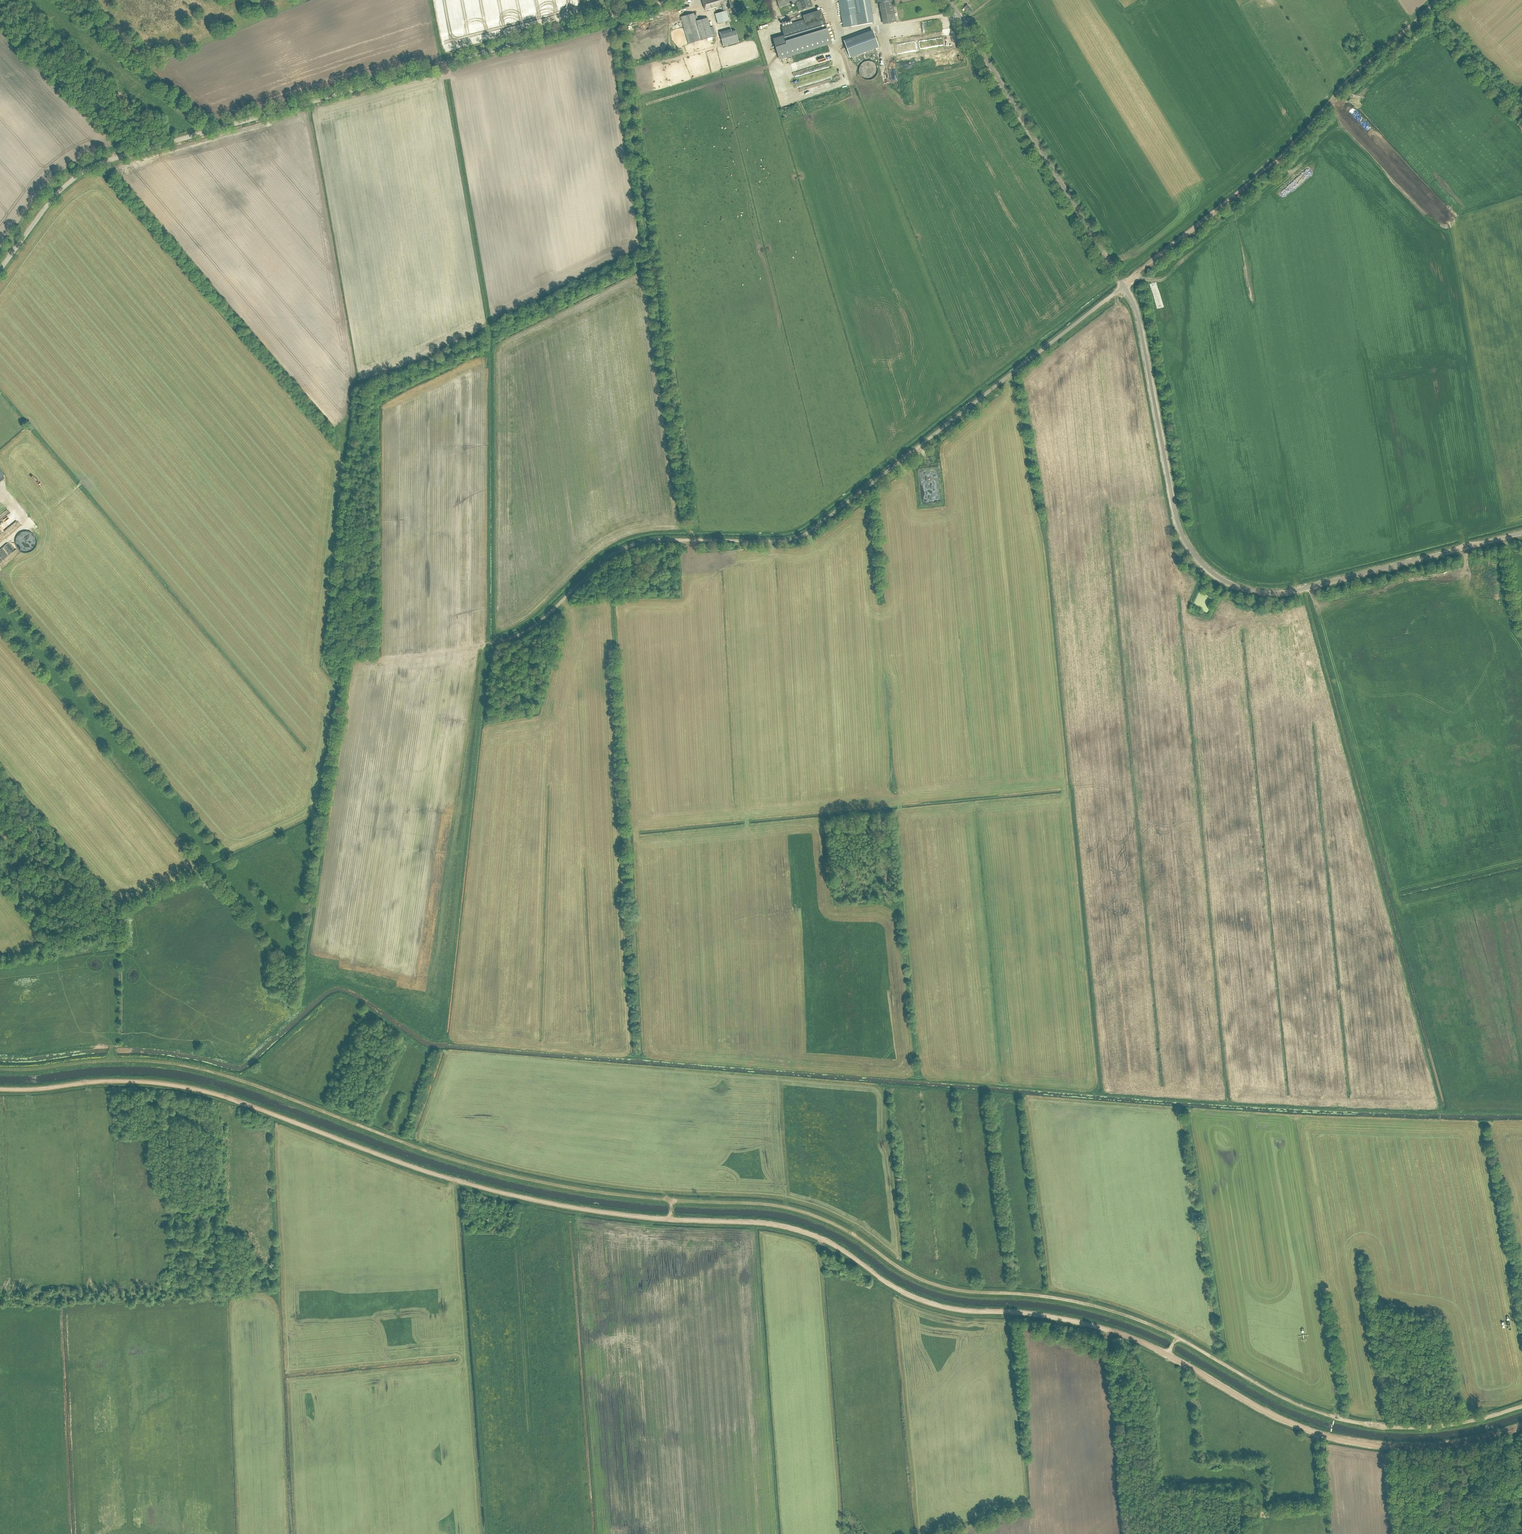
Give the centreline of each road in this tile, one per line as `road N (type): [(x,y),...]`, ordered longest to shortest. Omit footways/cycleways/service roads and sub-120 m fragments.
road 1 (track): [(670,1219),(789,1227),(926,1301),(1125,1335),(1331,1437),(1428,1446),(1521,1425)]
road 2 (track): [(672,1199),(796,1209),(934,1284),(1115,1311),(1295,1403),(1346,1420),(1429,1427),(1521,1406)]
road 3 (unclassified): [(487,644),(530,629),(605,560),(637,544),(802,536),(1124,284)]
road 4 (unclassified): [(0,269),(70,181),(113,158),(626,13),(643,0)]
road 5 (track): [(0,1088),(118,1081),(194,1088),(457,1180),(670,1219)]
road 6 (unclassified): [(1124,284),(1140,324),(1180,530),(1218,577),(1280,593),(1521,533)]
road 7 (track): [(111,1060),(216,1073),(518,1176),(672,1199)]
road 8 (track): [(1439,0),(1278,161),(1124,284)]
road 9 (unclassified): [(1124,284),(947,0)]
road 10 (track): [(173,142),(30,10)]

